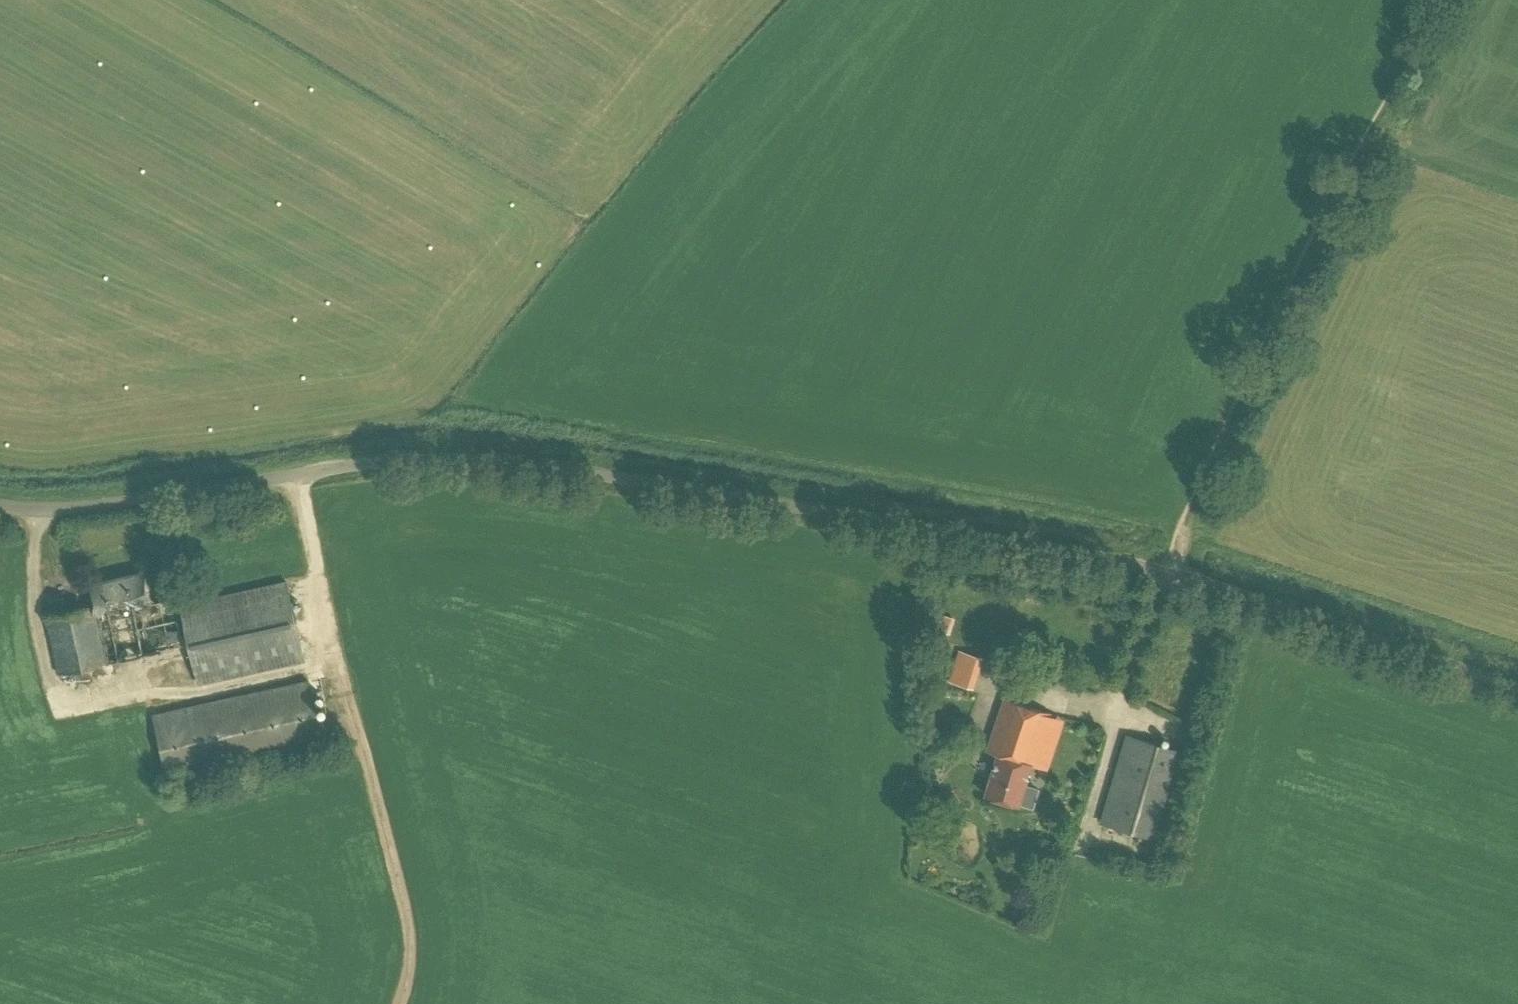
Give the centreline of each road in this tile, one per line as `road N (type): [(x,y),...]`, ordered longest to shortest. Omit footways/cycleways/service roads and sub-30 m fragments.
road 1 (unclassified): [(1517,686),(1161,572),(537,466),(418,459),(110,505),(0,507)]

